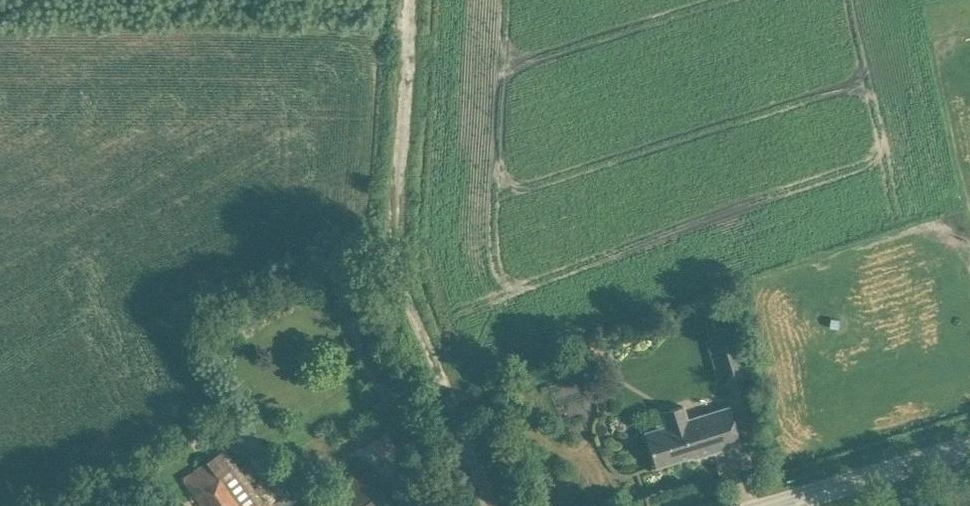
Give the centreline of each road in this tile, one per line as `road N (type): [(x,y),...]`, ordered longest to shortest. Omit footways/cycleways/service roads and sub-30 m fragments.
road 1 (track): [(491,505),(402,253),(410,0)]
road 2 (tertiary): [(777,505),(969,446)]

